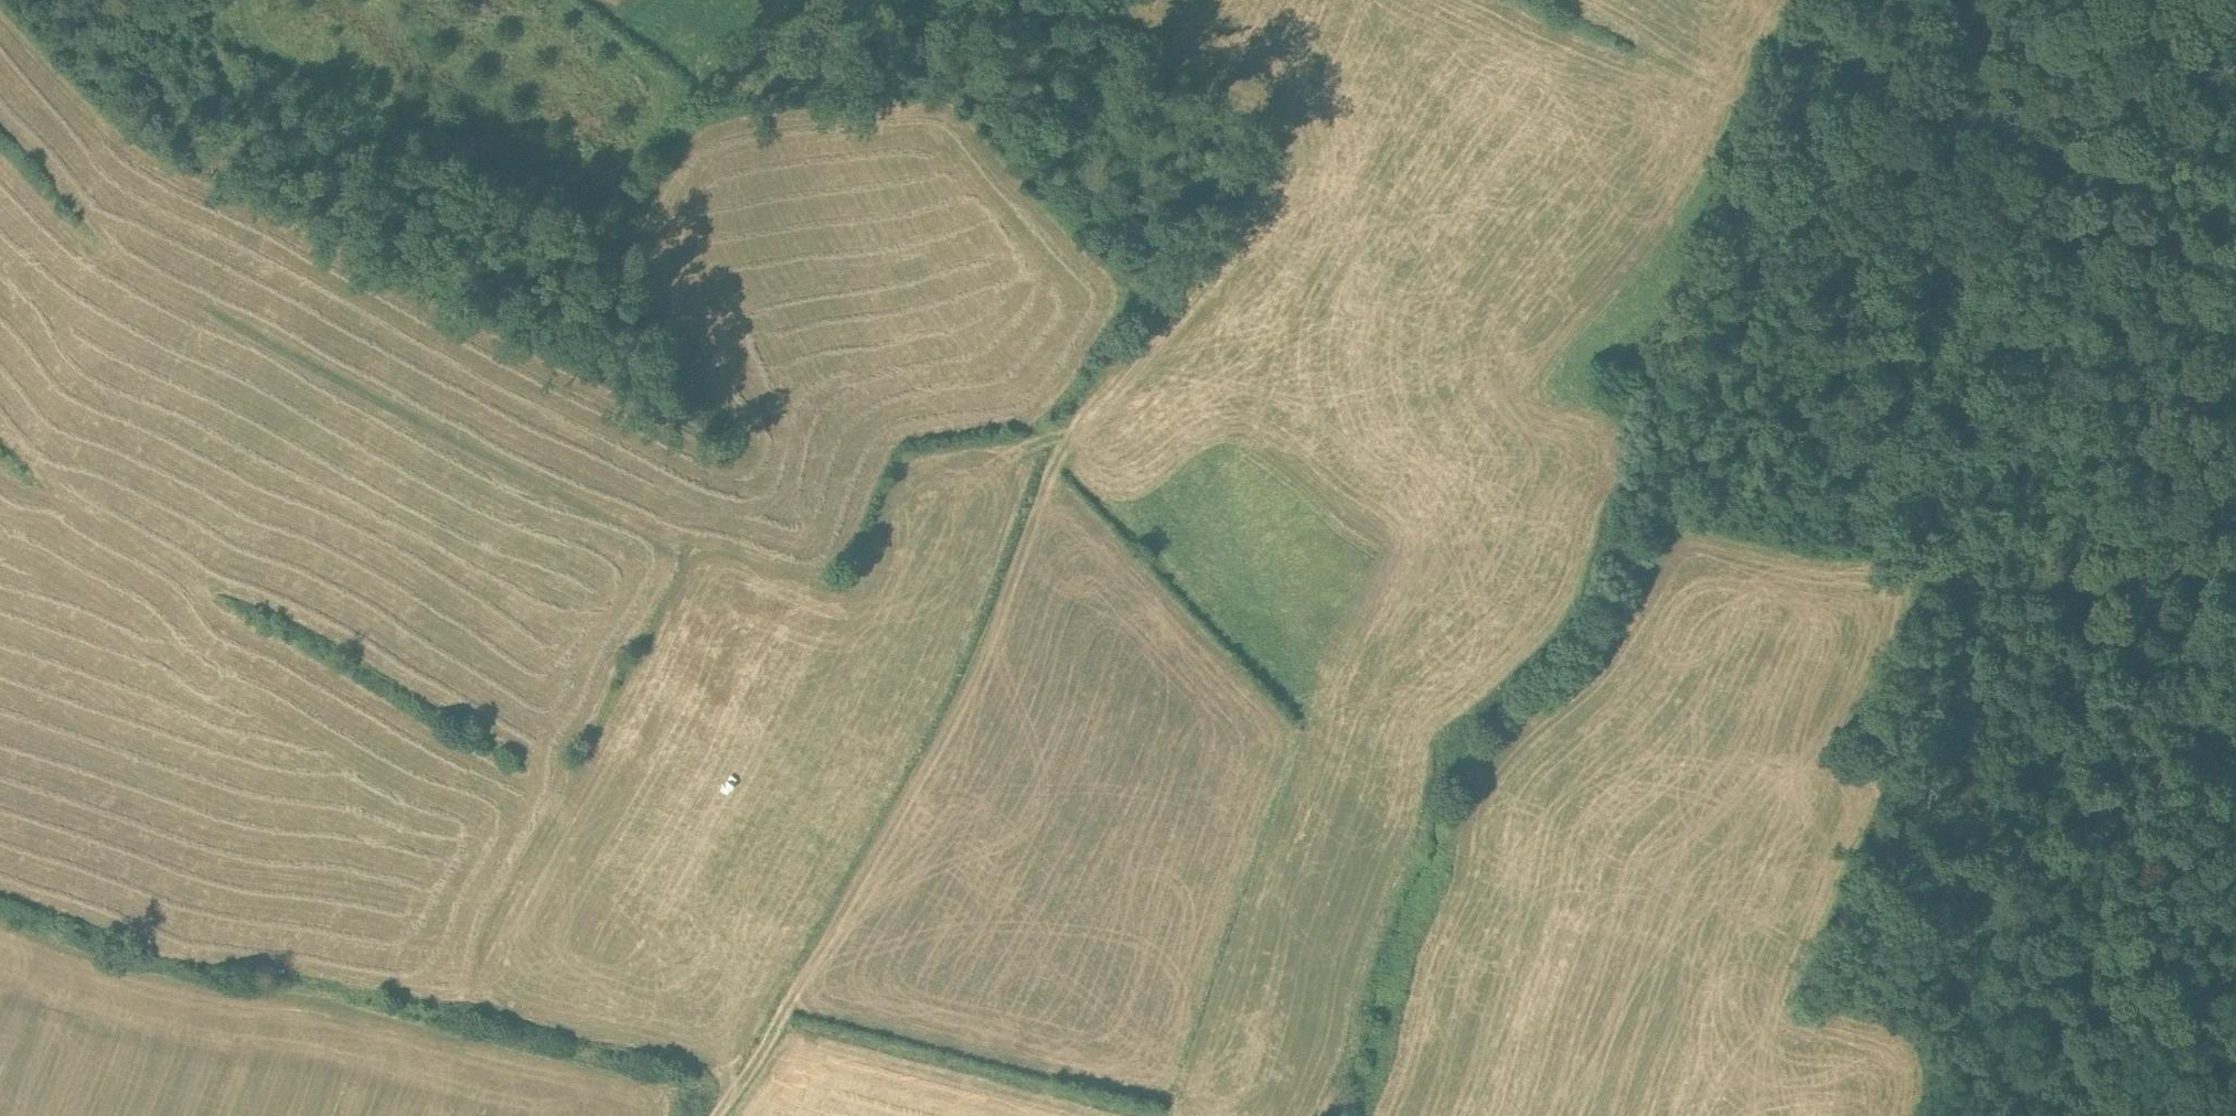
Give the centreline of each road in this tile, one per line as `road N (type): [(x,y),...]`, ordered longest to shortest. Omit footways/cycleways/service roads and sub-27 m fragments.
road 1 (track): [(1931,576),(1974,562),(2098,600),(2235,610)]

